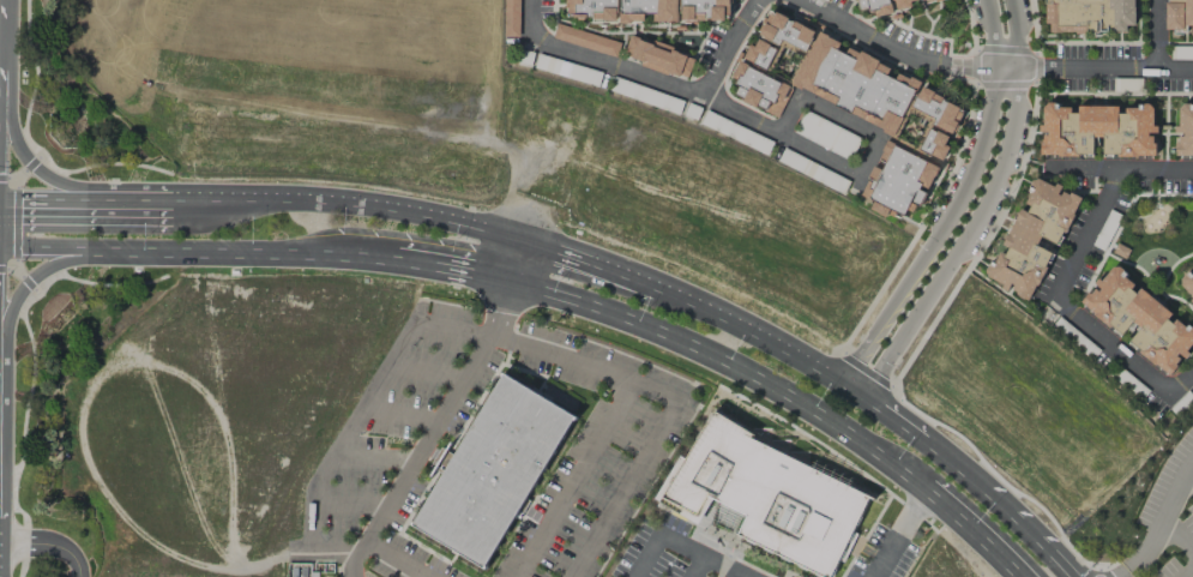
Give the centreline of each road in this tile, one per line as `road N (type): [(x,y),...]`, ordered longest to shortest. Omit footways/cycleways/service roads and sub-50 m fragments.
road 1 (secondary): [(1074,576),(974,479),(844,383),(661,289)]
road 2 (secondary): [(512,280),(681,342),(761,381),(926,491)]
road 3 (residential): [(864,397),(976,222),(1005,160),(1017,104),(1011,0)]
road 4 (residential): [(986,0),(992,107),(974,173),(844,383)]
road 5 (secondary): [(520,239),(345,204),(188,204)]
road 6 (secondary): [(94,252),(366,259)]
road 7 (secondary): [(661,289),(520,239)]
road 8 (secondary): [(366,259),(512,280)]
road 9 (secondary): [(926,491),(1018,576)]
road 10 (primary): [(82,204),(19,151),(0,115)]

